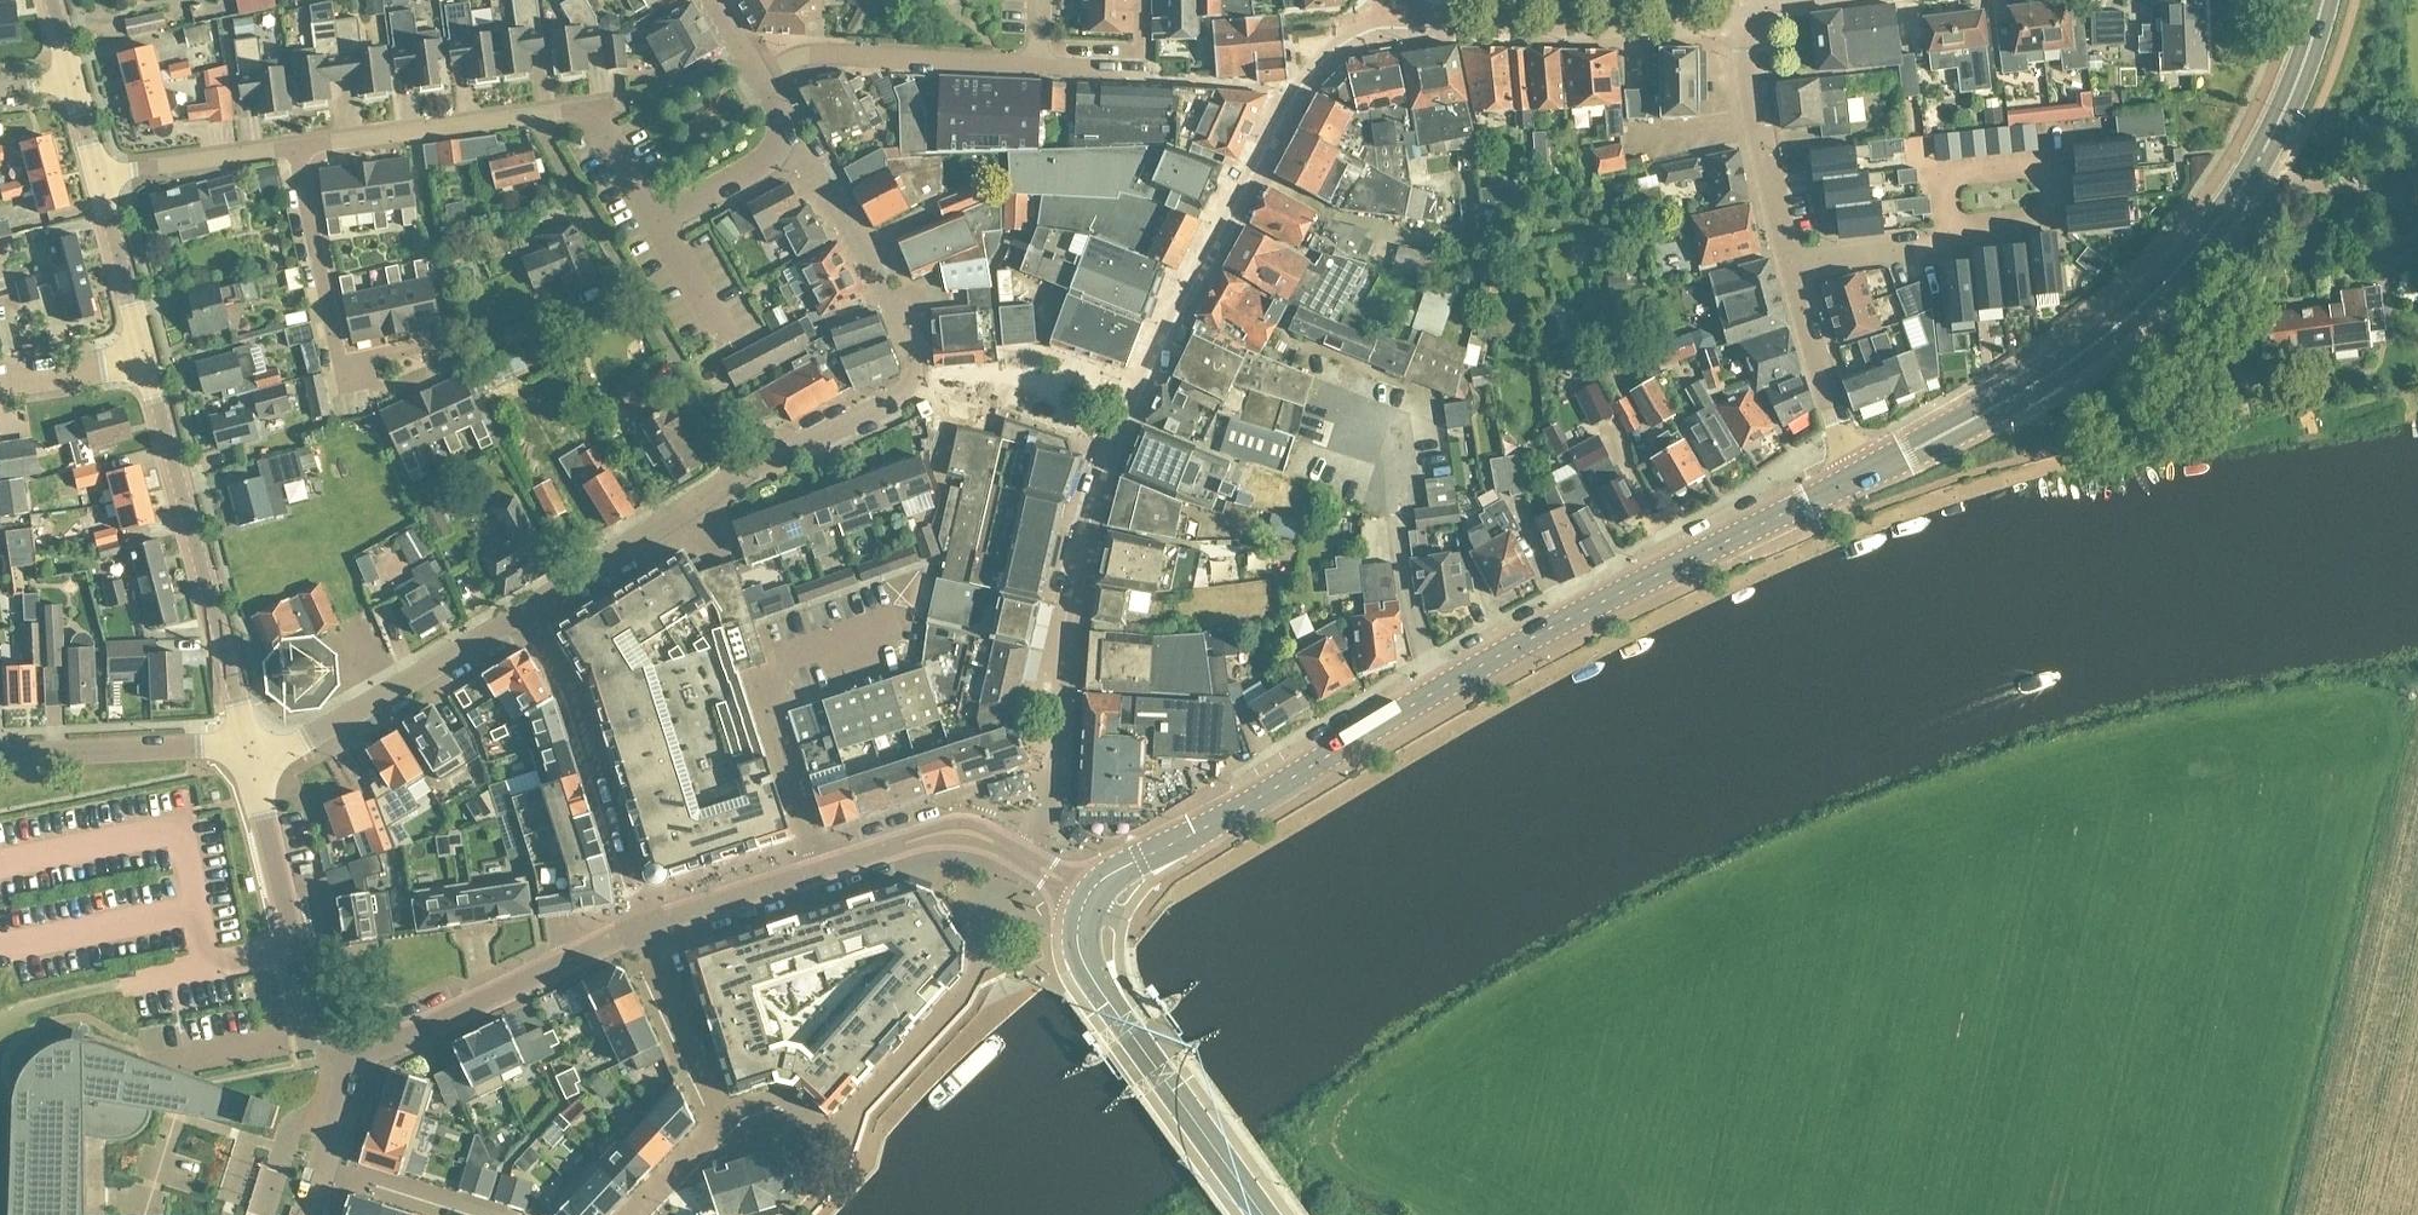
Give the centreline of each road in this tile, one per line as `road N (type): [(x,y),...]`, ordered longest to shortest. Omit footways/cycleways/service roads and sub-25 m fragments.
road 1 (secondary): [(1089,895),(1449,689),(1852,478)]
road 2 (secondary): [(1852,478),(2008,402),(2169,282),(2254,171),(2290,99),(2322,0)]
road 3 (residential): [(1130,402),(1292,89),(1351,32),(1417,23)]
road 4 (residential): [(1024,858),(1053,785),(1065,624),(1130,402)]
road 5 (residential): [(248,747),(143,360)]
road 6 (secondary): [(1266,1214),(1081,956),(1079,913),(1089,895)]
road 7 (residential): [(825,868),(765,691),(776,655),(898,612)]
road 8 (residential): [(531,613),(648,923)]
road 9 (tertiary): [(354,1045),(334,1038),(308,997),(248,747)]
road 10 (residential): [(1417,23),(1575,28),(1741,20)]
road 11 (tertiary): [(354,1045),(392,1042),(648,923)]
road 12 (residential): [(248,747),(302,736),(531,613)]
road 13 (residential): [(592,108),(289,155)]
road 14 (residential): [(792,135),(773,154),(655,221),(592,108)]
road 15 (residential): [(792,135),(898,312),(928,387)]
road 16 (residential): [(765,81),(822,53),(1036,61)]
road 17 (residential): [(1952,238),(2050,222),(2045,166),(1945,180)]
road 18 (tertiary): [(248,747),(0,757)]
road 19 (residential): [(1791,260),(1753,129),(1741,20)]
road 20 (residential): [(1852,478),(1791,260)]
road 21 (residential): [(289,155),(338,361)]
road 22 (residential): [(648,923),(648,946),(721,1120)]
road 23 (residential): [(531,613),(707,498)]
road 24 (residential): [(742,477),(928,387)]
road 25 (residential): [(289,155),(99,184)]
road 26 (tertiary): [(648,923),(825,868)]
road 27 (residential): [(143,360),(99,184)]
road 28 (residential): [(338,361),(348,406),(450,362),(438,341)]
road 29 (residential): [(1791,260),(1952,238)]
road 30 (residential): [(324,1164),(473,1214)]
road 31 (residential): [(928,387),(1016,373),(1080,385)]
road 32 (residential): [(721,1120),(779,1105),(842,1168)]
road 33 (residential): [(143,360),(0,381)]
road 34 (tertiary): [(825,868),(957,830)]
road 35 (residential): [(637,1214),(721,1120)]
road 36 (track): [(121,984),(19,1012),(0,1008)]
road 37 (residential): [(354,1045),(324,1164)]

